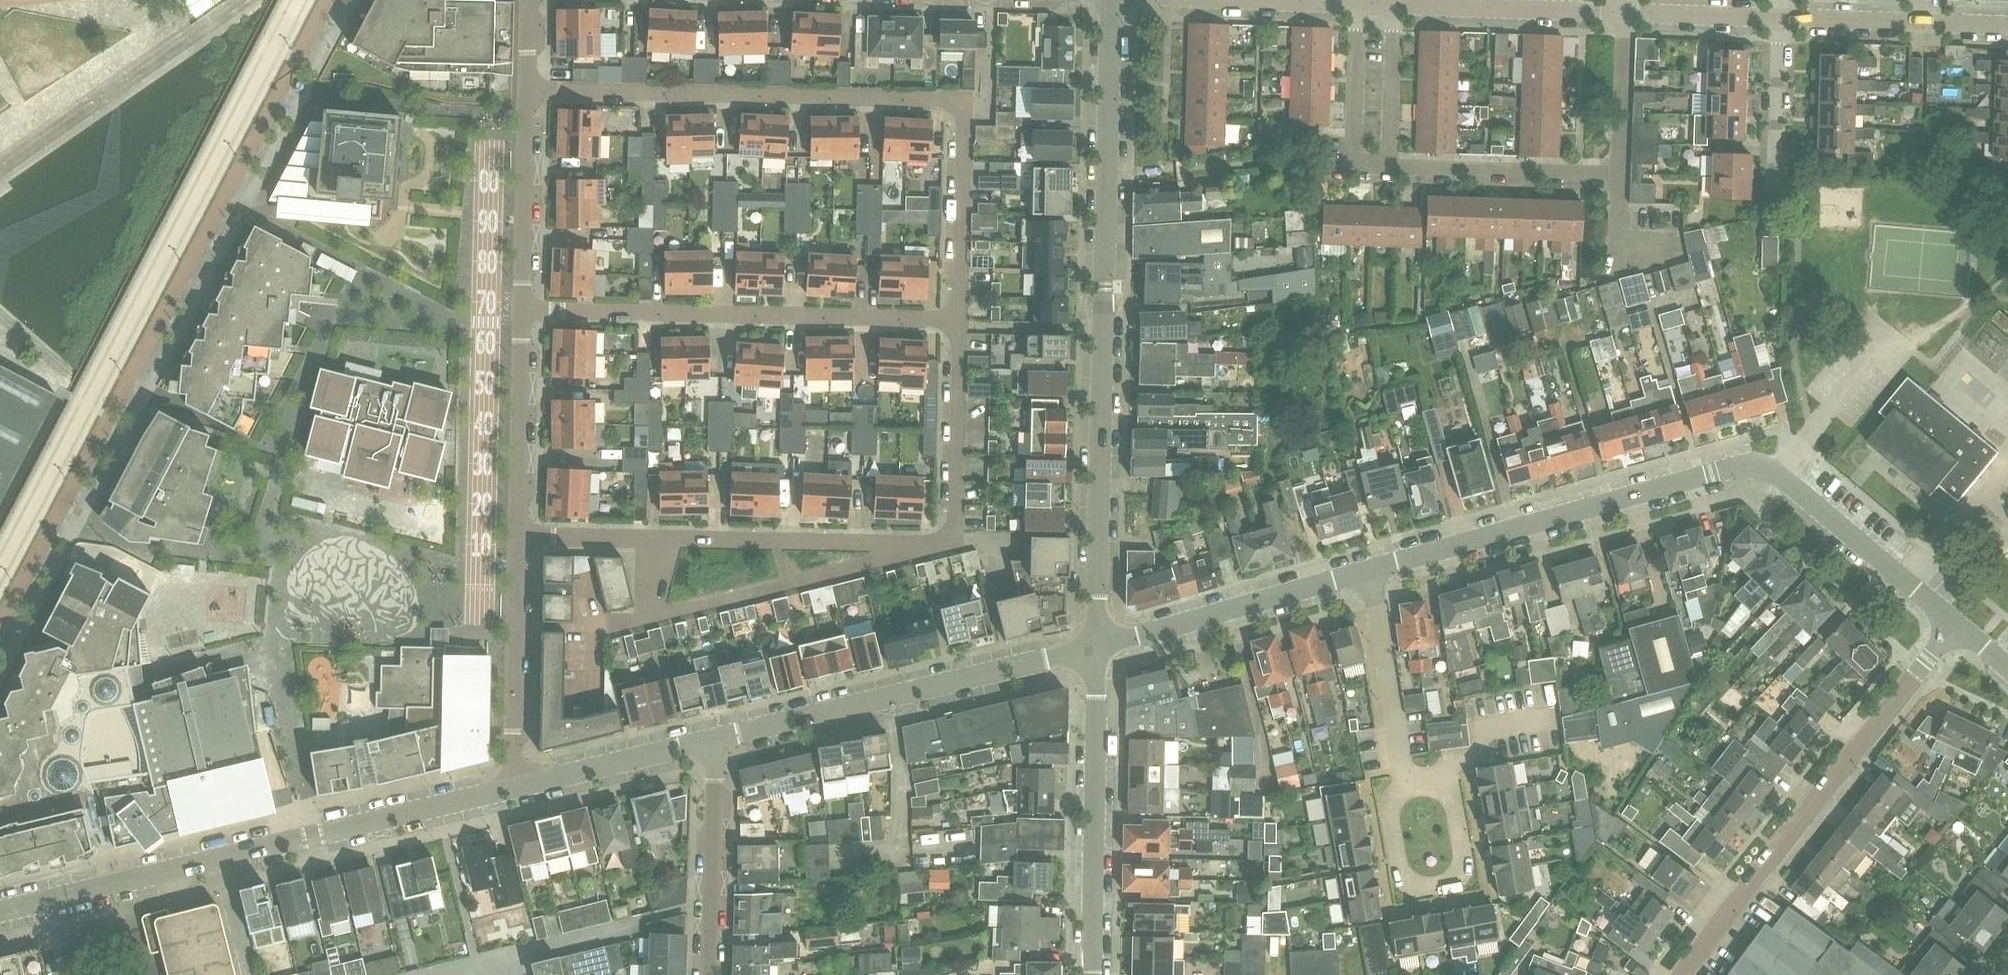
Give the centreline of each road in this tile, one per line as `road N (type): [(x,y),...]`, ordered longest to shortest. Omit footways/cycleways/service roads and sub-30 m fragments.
road 1 (residential): [(528,93),(968,104),(961,322)]
road 2 (residential): [(1097,647),(1112,0)]
road 3 (unclassified): [(0,914),(515,788)]
road 4 (residential): [(1684,974),(1957,625)]
road 5 (residential): [(961,322),(522,316)]
road 6 (unclassified): [(1367,571),(1706,474),(1777,471)]
road 7 (unclassified): [(717,739),(1097,647)]
road 8 (residential): [(954,546),(650,619),(664,543)]
road 9 (residential): [(1091,974),(1097,647)]
road 10 (residential): [(954,546),(664,543)]
road 11 (unclassified): [(1097,647),(1367,571)]
road 12 (unclassified): [(1407,781),(1389,820),(1403,877),(1426,889),(1454,881),(1463,858),(1449,781)]
road 13 (unclassified): [(515,788),(518,539)]
road 14 (unclassified): [(1957,625),(1777,471)]
road 15 (residential): [(711,974),(717,739)]
road 16 (unclassified): [(1781,21),(2007,29)]
road 17 (residential): [(1619,177),(1394,170)]
road 18 (unclassified): [(1623,15),(1399,7)]
road 19 (residential): [(961,322),(954,546)]
road 20 (unclassified): [(528,93),(522,316)]
road 21 (unclassified): [(522,316),(518,539)]
road 22 (unclassified): [(1367,571),(1407,781)]
road 23 (unclassified): [(515,788),(717,739)]
road 24 (residential): [(1394,170),(1353,169),(1357,5)]
road 25 (residential): [(1776,192),(1781,21)]
road 26 (residential): [(1394,170),(1399,7)]
road 27 (residential): [(1619,177),(1623,15)]
road 28 (unclassified): [(1781,21),(1623,15)]
road 29 (residential): [(664,543),(518,539)]
road 30 (unclassified): [(1357,5),(1229,0)]
road 31 (residential): [(1662,248),(1620,260),(1619,177)]

